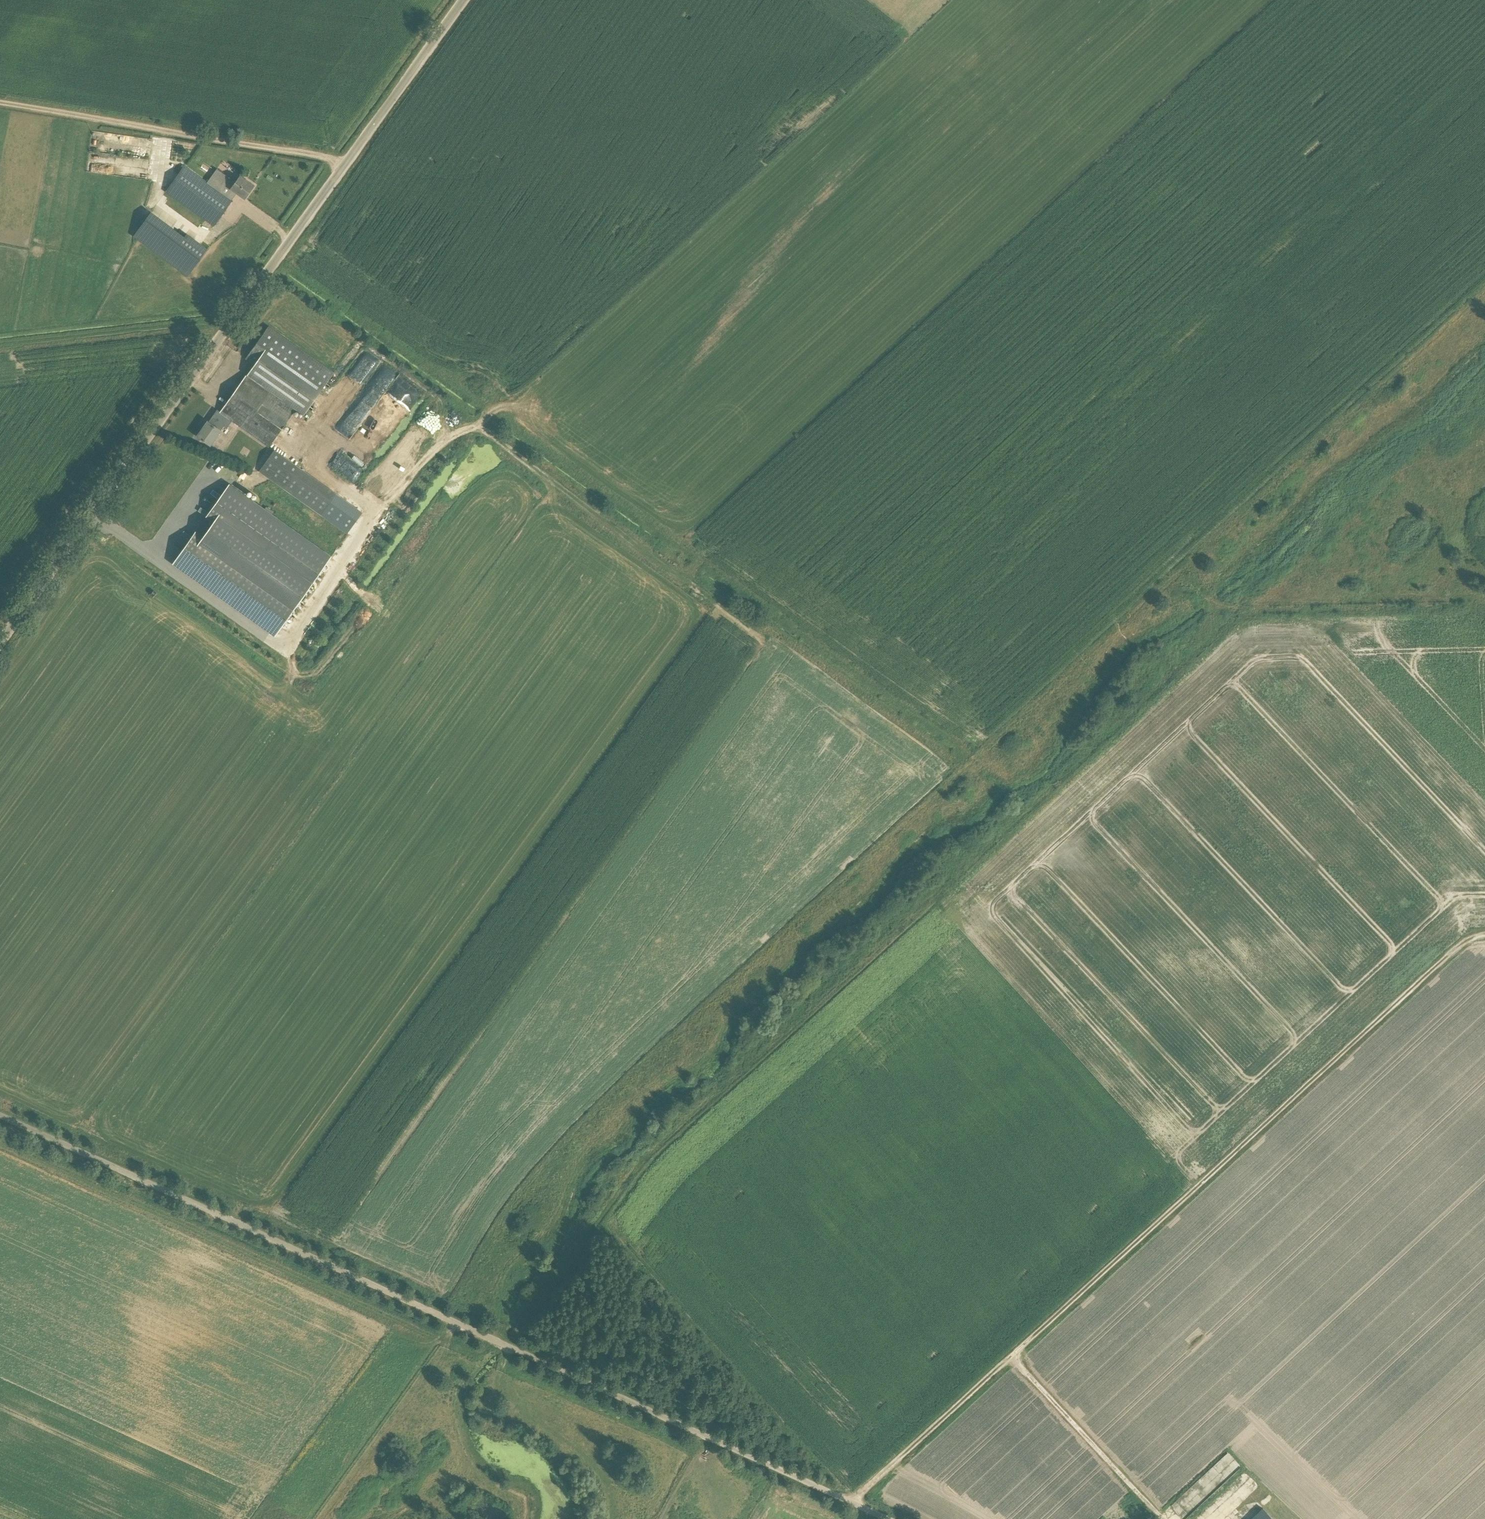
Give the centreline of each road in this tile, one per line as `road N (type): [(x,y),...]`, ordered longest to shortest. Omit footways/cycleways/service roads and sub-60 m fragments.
road 1 (unclassified): [(883,1518),(0,1112)]
road 2 (track): [(1484,938),(1439,965),(856,1507)]
road 3 (unclassified): [(0,639),(461,0)]
road 4 (track): [(347,162),(0,104)]
road 5 (track): [(1166,1518),(1014,1361)]

